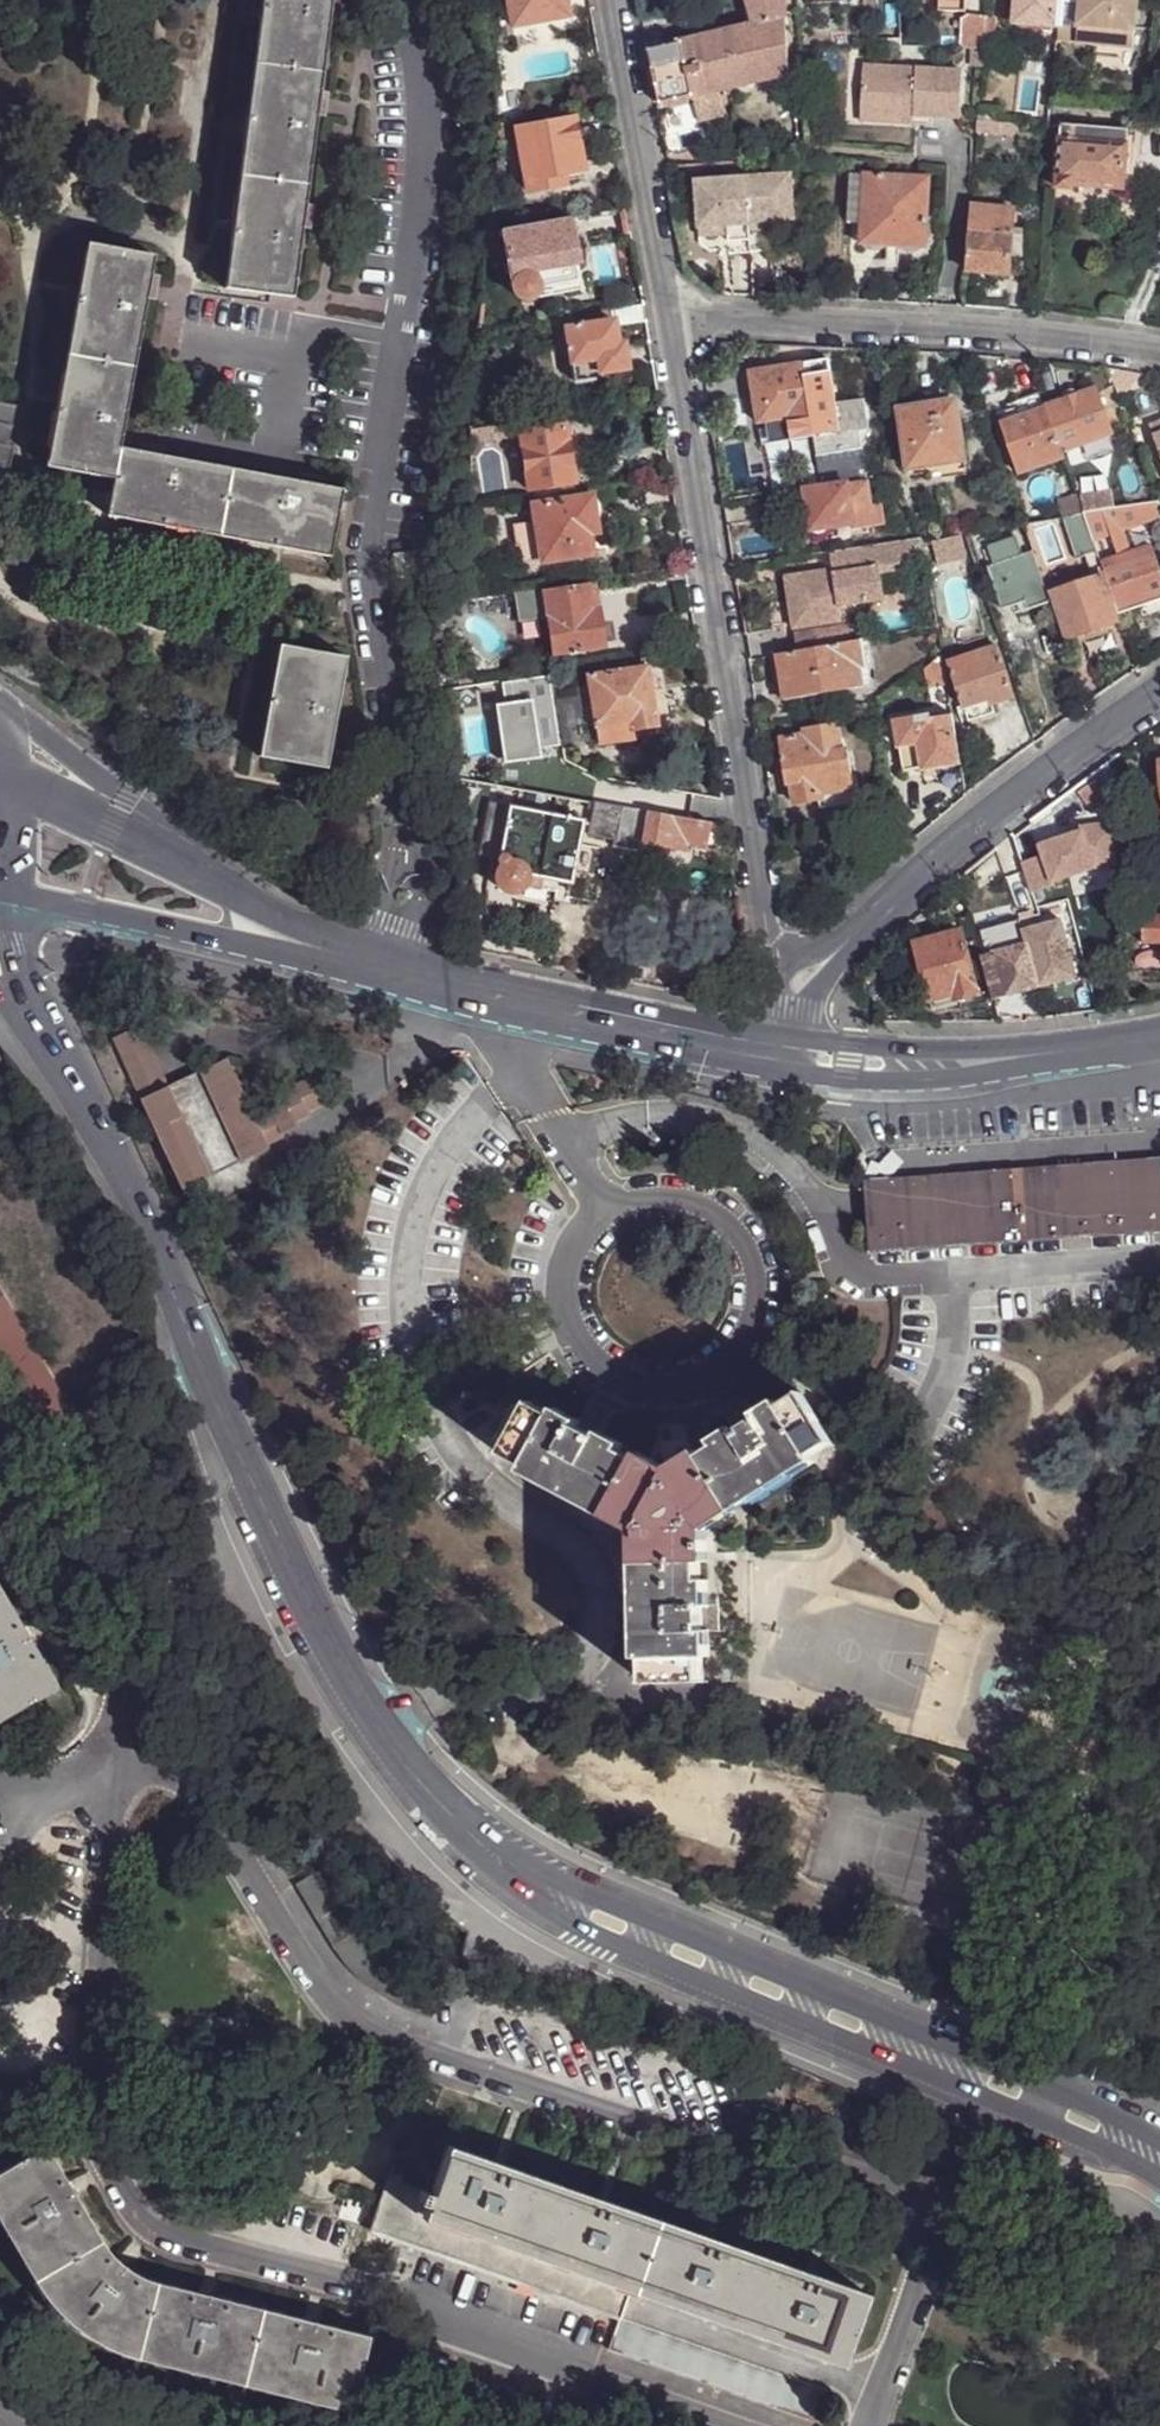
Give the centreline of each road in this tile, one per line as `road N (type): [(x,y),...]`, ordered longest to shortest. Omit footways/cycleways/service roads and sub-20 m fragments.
road 1 (residential): [(167,1729),(322,1994),(371,2036),(895,2210),(915,2223),(923,2252),(870,2425)]
road 2 (residential): [(105,1773),(97,2124),(101,2152),(136,2216),(168,2238),(406,2300),(593,2382),(721,2425)]
road 3 (tertiary): [(572,1907),(516,1874),(435,1802),(372,1715),(272,1521),(140,1222),(40,1045)]
road 4 (unclassified): [(777,976),(677,327)]
road 5 (tertiary): [(572,1907),(622,1952),(1034,2125),(1159,2190)]
road 6 (tertiary): [(1159,2143),(1057,2089),(636,1912),(572,1907)]
road 7 (residential): [(677,327),(994,336),(1159,359)]
road 8 (tertiary): [(342,955),(487,996),(764,1051)]
road 9 (tertiary): [(342,955),(208,877),(14,785)]
road 10 (residential): [(878,913),(1159,687)]
road 11 (tertiary): [(0,896),(342,955)]
road 12 (unclassified): [(677,327),(615,0)]
road 13 (residential): [(0,1447),(167,1729)]
road 14 (tertiary): [(795,1055),(830,1078),(905,1084),(960,1081),(1087,1050)]
road 15 (tertiary): [(1087,1050),(848,1047),(795,1055)]
road 16 (residential): [(795,1055),(807,997),(878,913)]
road 17 (tertiary): [(40,1045),(0,897)]
road 18 (residential): [(878,913),(777,976)]

